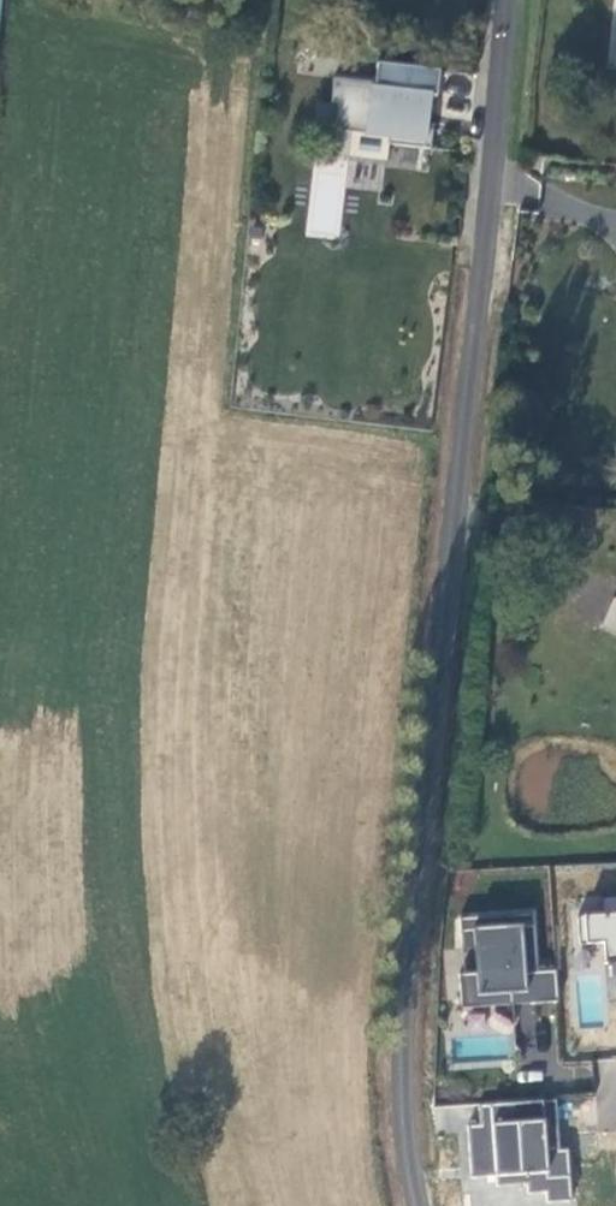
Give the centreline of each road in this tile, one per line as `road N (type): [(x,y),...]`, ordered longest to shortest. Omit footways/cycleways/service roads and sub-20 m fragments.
road 1 (unclassified): [(421,1205),(409,1150),(404,1049),(510,0)]

